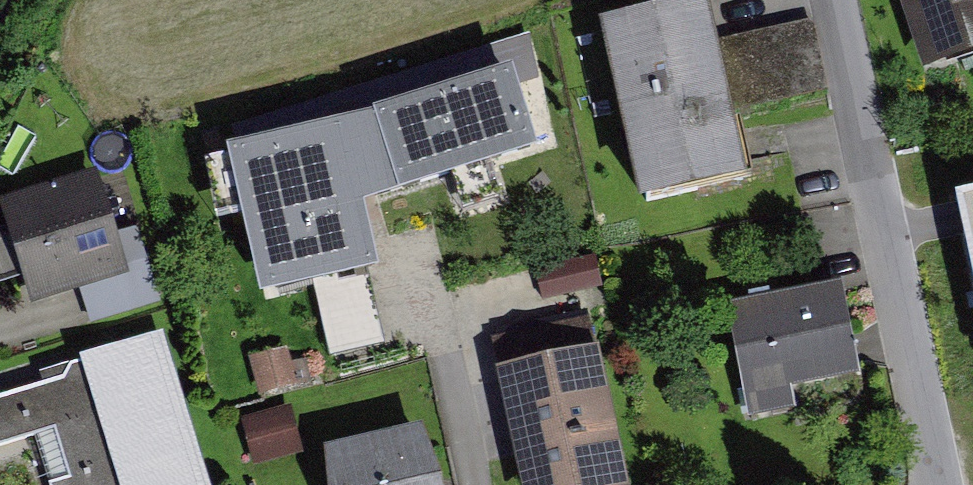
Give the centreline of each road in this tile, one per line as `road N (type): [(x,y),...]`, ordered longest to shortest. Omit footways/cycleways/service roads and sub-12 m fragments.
road 1 (residential): [(946,484),(850,0)]

